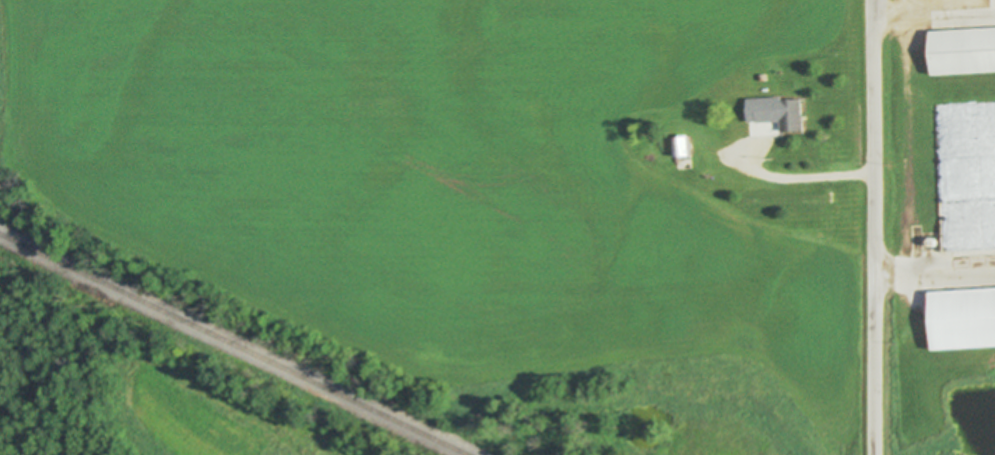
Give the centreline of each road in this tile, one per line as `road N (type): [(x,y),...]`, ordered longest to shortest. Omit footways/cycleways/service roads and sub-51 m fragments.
road 1 (residential): [(877,454),(877,0)]

